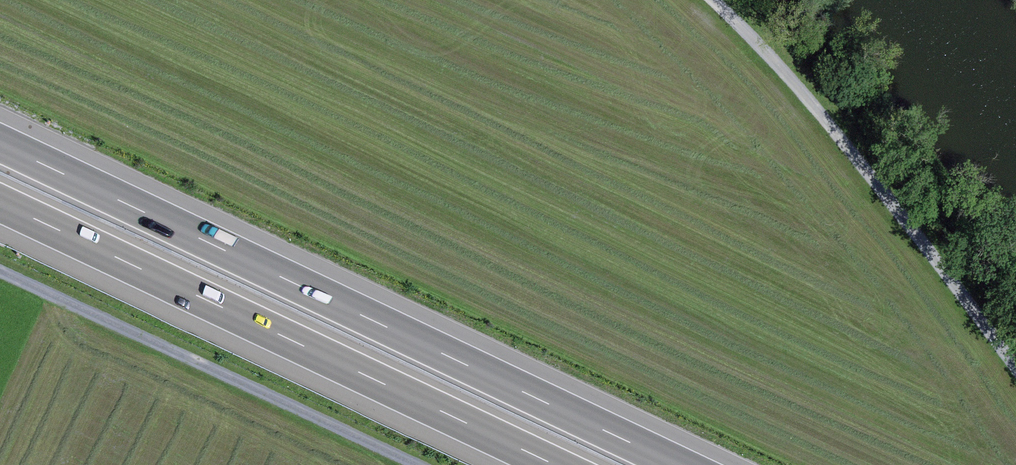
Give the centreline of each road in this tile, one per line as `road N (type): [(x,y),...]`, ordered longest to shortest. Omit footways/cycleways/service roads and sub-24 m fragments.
road 1 (motorway): [(690,464),(0,138)]
road 2 (motorway): [(0,198),(563,464)]
road 3 (track): [(412,464),(0,269)]

